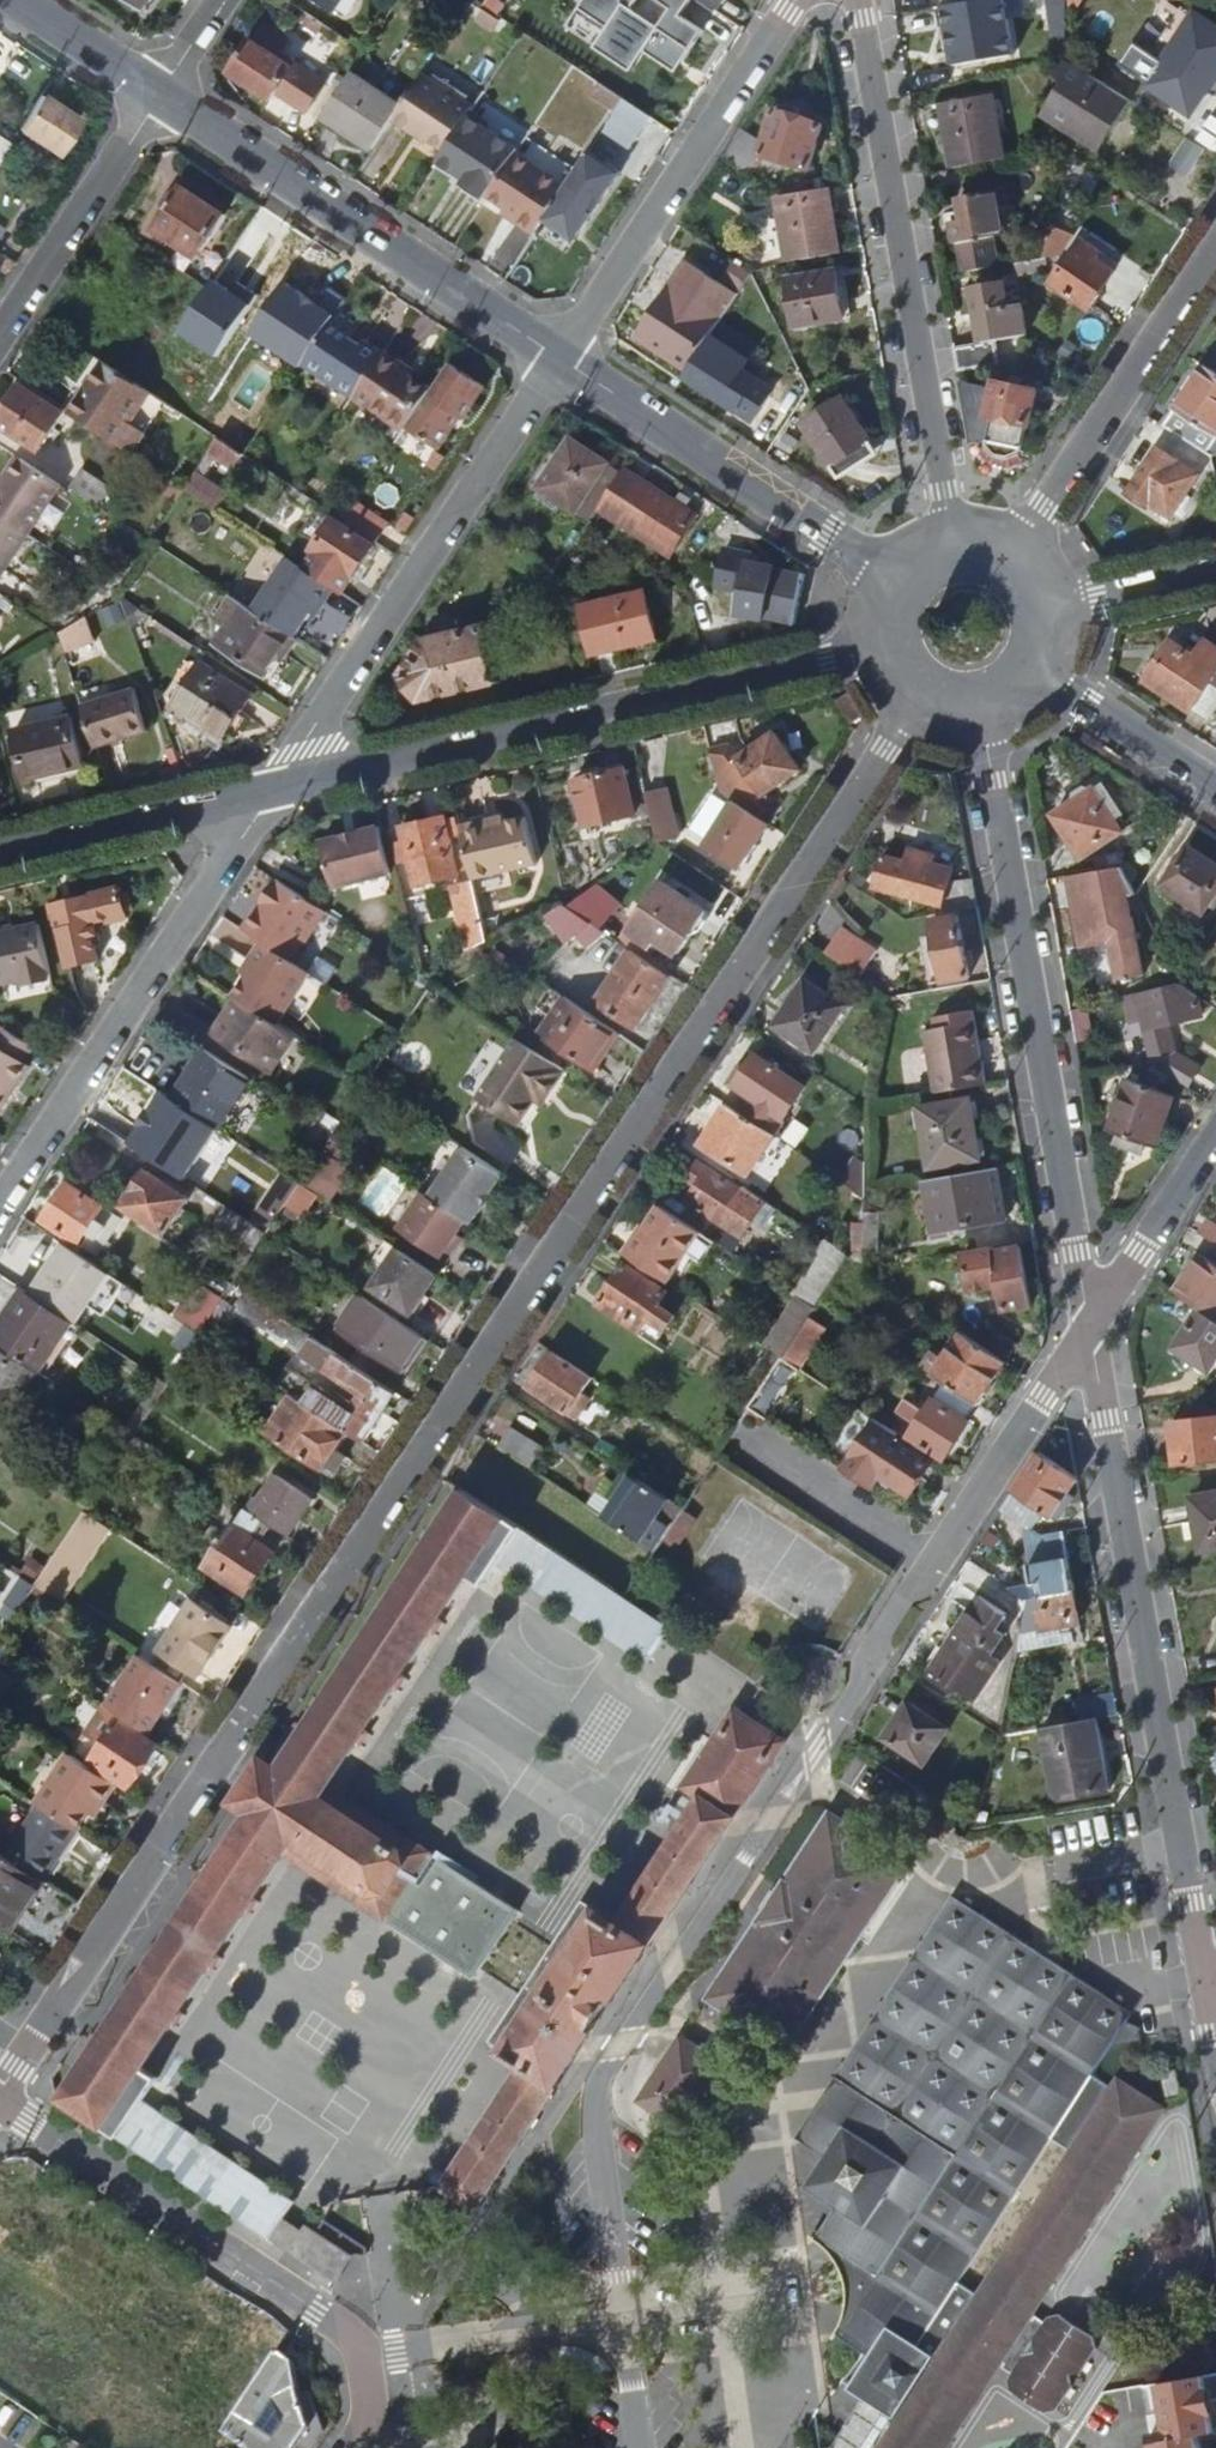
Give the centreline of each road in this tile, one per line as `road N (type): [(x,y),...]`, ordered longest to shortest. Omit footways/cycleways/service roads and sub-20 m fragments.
road 1 (unclassified): [(0,2091),(909,718)]
road 2 (unclassified): [(622,2318),(598,2135),(601,2085),(613,2059),(817,1753),(857,1688),(872,1646),(1089,1330)]
road 3 (residential): [(1089,1330),(1205,1994)]
road 4 (residential): [(986,730),(1089,1330)]
road 5 (residential): [(276,789),(858,652)]
road 6 (residential): [(859,0),(950,524)]
road 7 (unclassified): [(276,789),(558,356)]
road 8 (unclassified): [(0,1205),(276,789)]
road 9 (residential): [(558,356),(159,95)]
road 10 (residential): [(363,2355),(352,2333),(320,2307),(0,2101)]
road 11 (unclassified): [(558,356),(796,0)]
road 12 (residential): [(874,568),(558,356)]
road 13 (unclassified): [(1023,544),(1215,251)]
road 14 (unclassified): [(0,339),(159,95)]
road 15 (residential): [(0,854),(276,789)]
road 16 (residential): [(622,2318),(363,2355)]
road 17 (unclassified): [(1089,1330),(1215,1135)]
road 18 (unclassified): [(1215,795),(1049,684)]
road 19 (residential): [(159,95),(16,0)]
road 20 (unclassified): [(1062,600),(1215,566)]
road 21 (residential): [(640,2447),(622,2318)]

